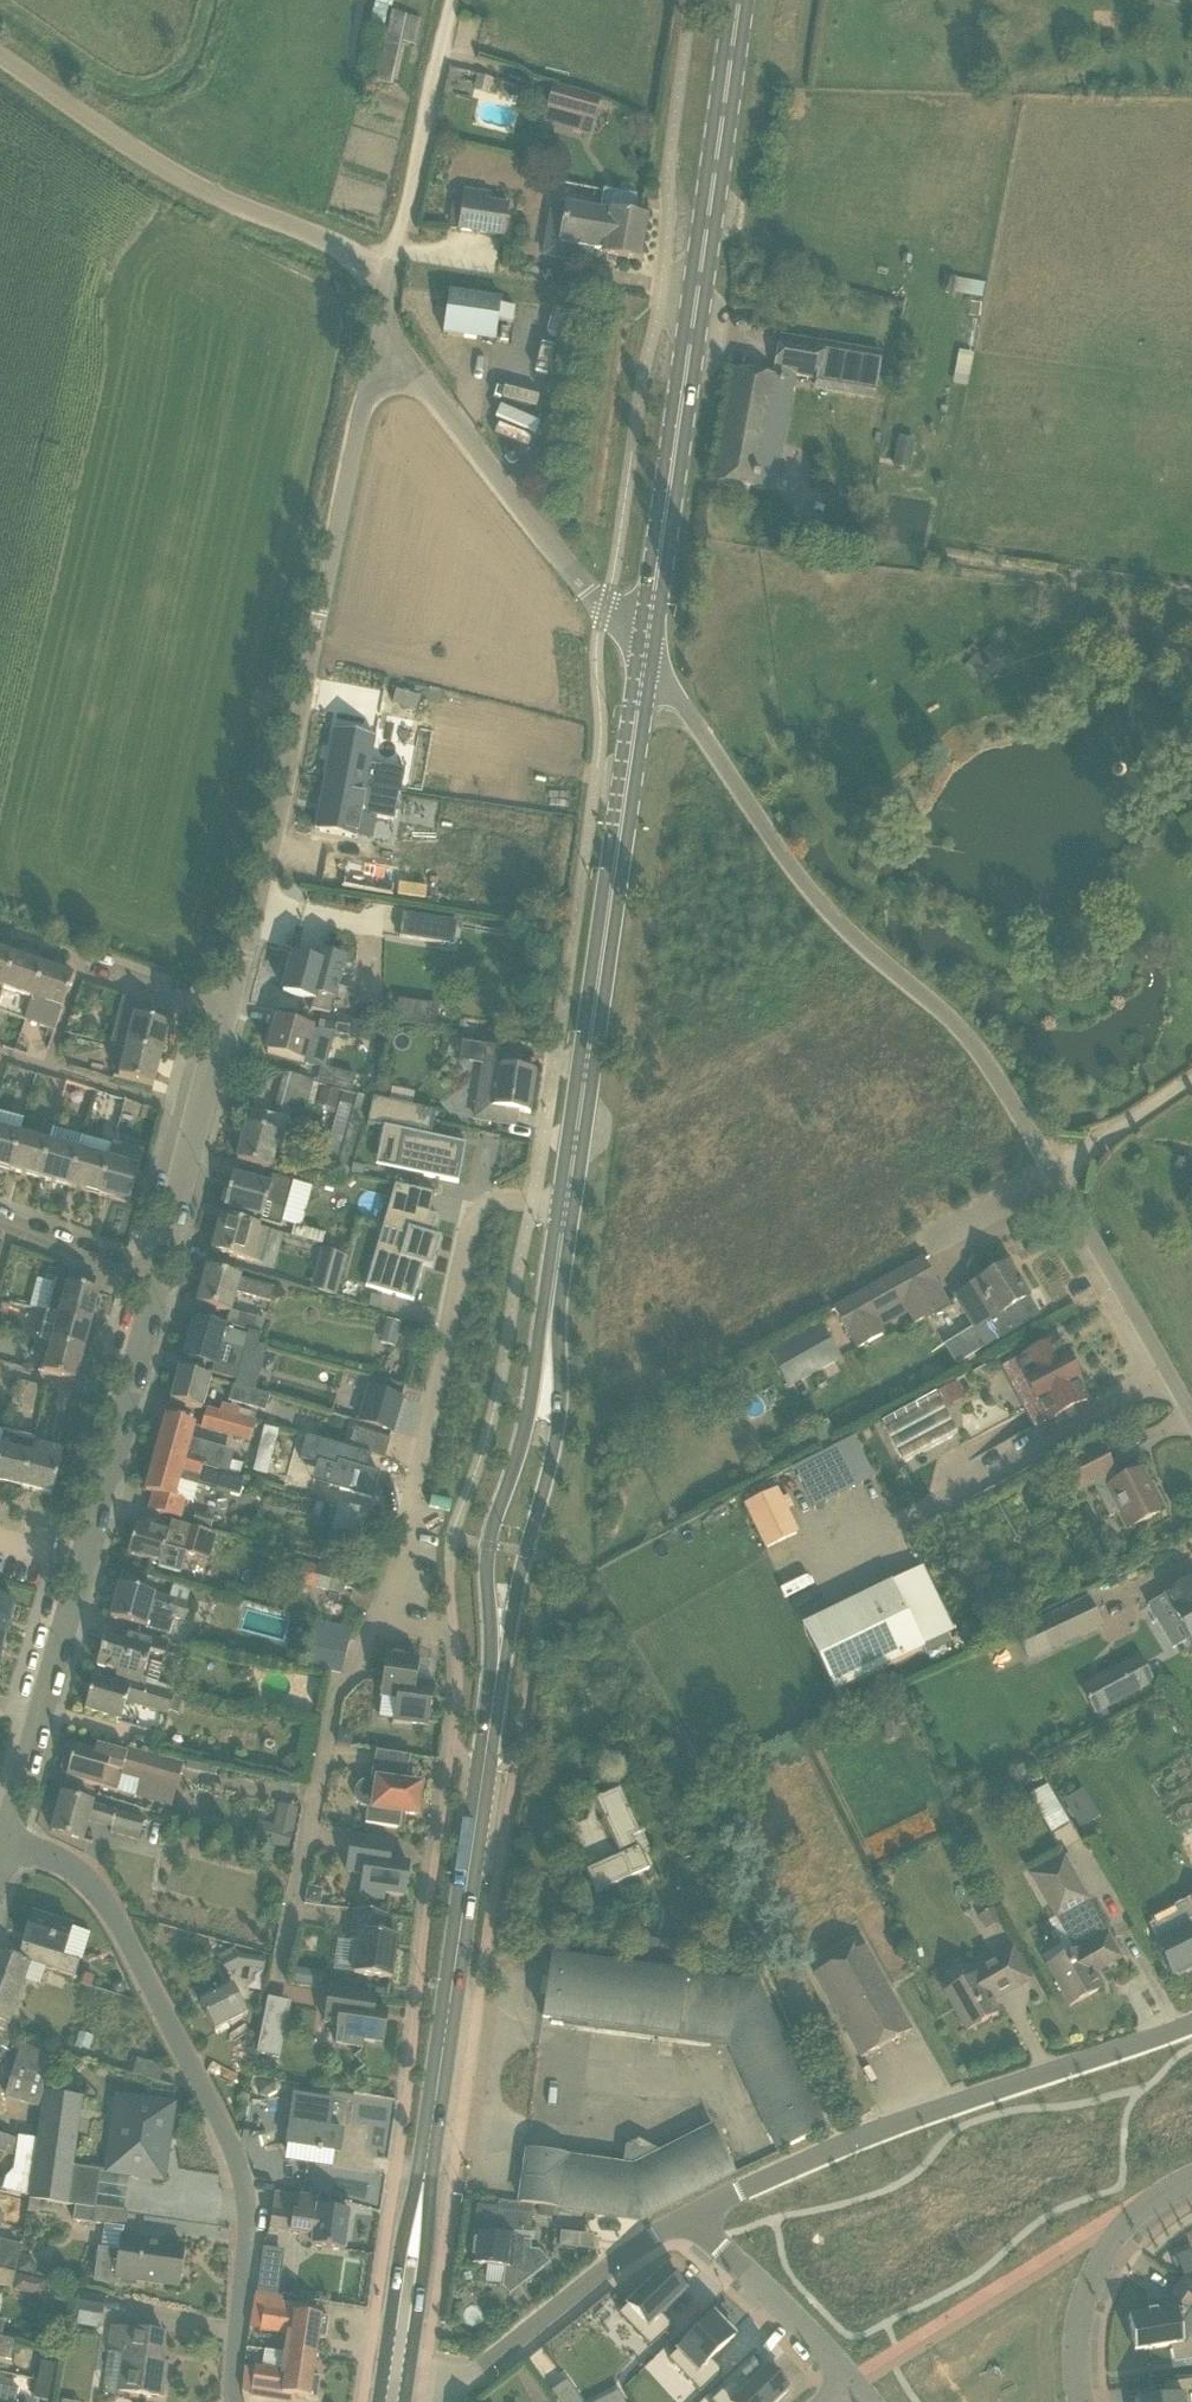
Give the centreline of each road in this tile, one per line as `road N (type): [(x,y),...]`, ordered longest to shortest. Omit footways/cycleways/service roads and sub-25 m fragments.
road 1 (residential): [(6,1843),(161,1279),(321,612)]
road 2 (unclassified): [(1191,1414),(963,1027),(818,901),(647,652)]
road 3 (primary): [(395,2401),(492,1723)]
road 4 (primary): [(647,652),(739,0)]
road 5 (residential): [(235,2401),(253,2179),(97,1895),(61,1860),(6,1843)]
road 6 (primary): [(566,1212),(647,652)]
road 7 (unclassified): [(685,2219),(895,2121),(1191,2025)]
road 8 (primary): [(566,1212),(526,1424),(489,1545),(492,1723)]
road 9 (primary): [(492,1723),(558,1429),(566,1212)]
road 10 (residential): [(390,1611),(466,1234),(479,1211),(503,1202),(566,1212)]
road 11 (unclassified): [(389,337),(382,293),(363,263),(143,155),(0,54)]
road 12 (unclassified): [(647,652),(603,614),(389,337)]
road 13 (unclassified): [(439,2401),(636,2247),(685,2219)]
road 14 (track): [(455,0),(382,293)]
road 15 (unclassified): [(321,612),(364,402),(389,337)]
road 16 (residential): [(1191,2178),(1150,2204),(1103,2256),(1081,2311),(1076,2401)]
road 17 (residential): [(685,2219),(807,2324),(851,2381)]

